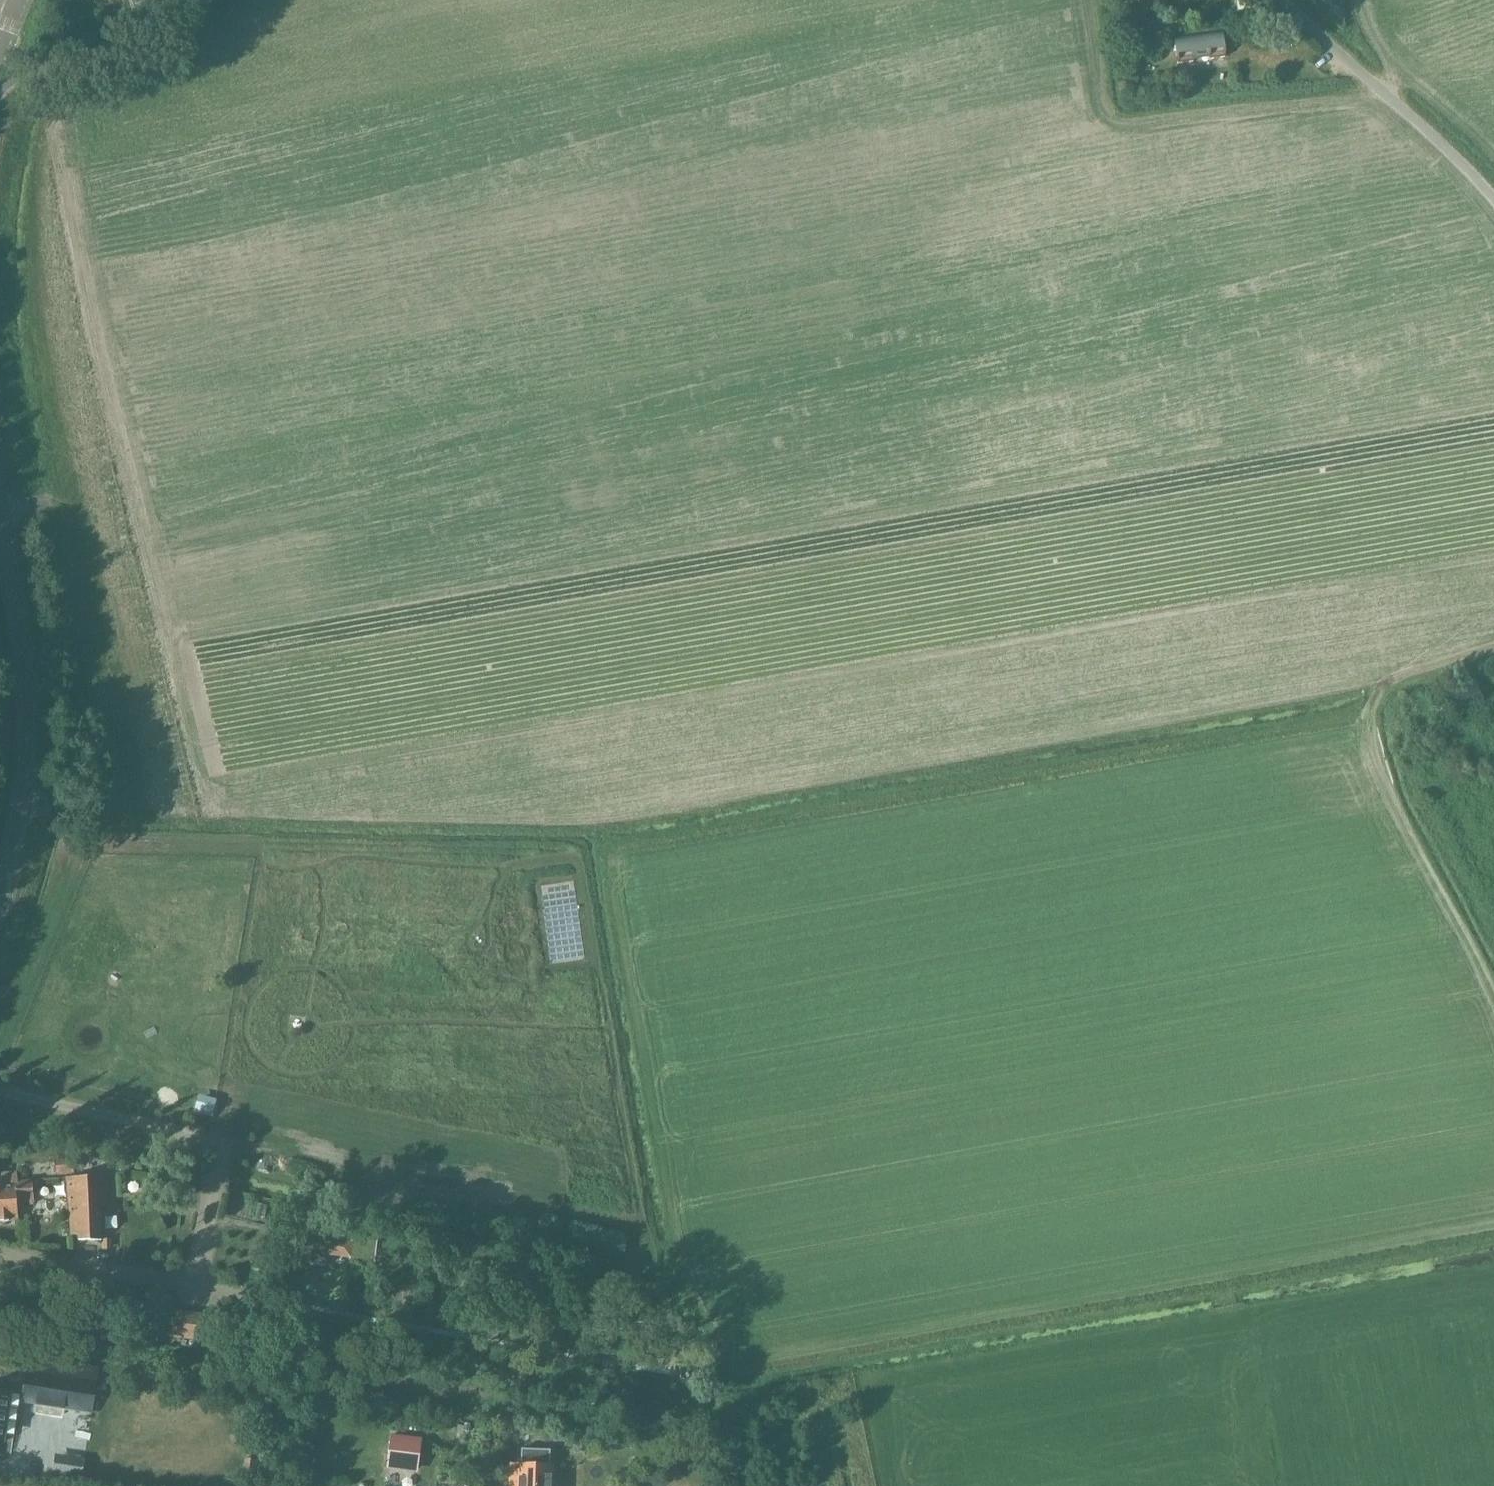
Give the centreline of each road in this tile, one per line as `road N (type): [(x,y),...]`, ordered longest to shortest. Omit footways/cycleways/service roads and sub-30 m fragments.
road 1 (secondary): [(0,897),(28,736),(23,650),(0,519)]
road 2 (unclassified): [(1493,204),(1276,0)]
road 3 (track): [(216,1176),(221,1144),(0,1094)]
road 4 (unclassified): [(0,67),(48,70),(109,53),(166,26),(198,0)]

